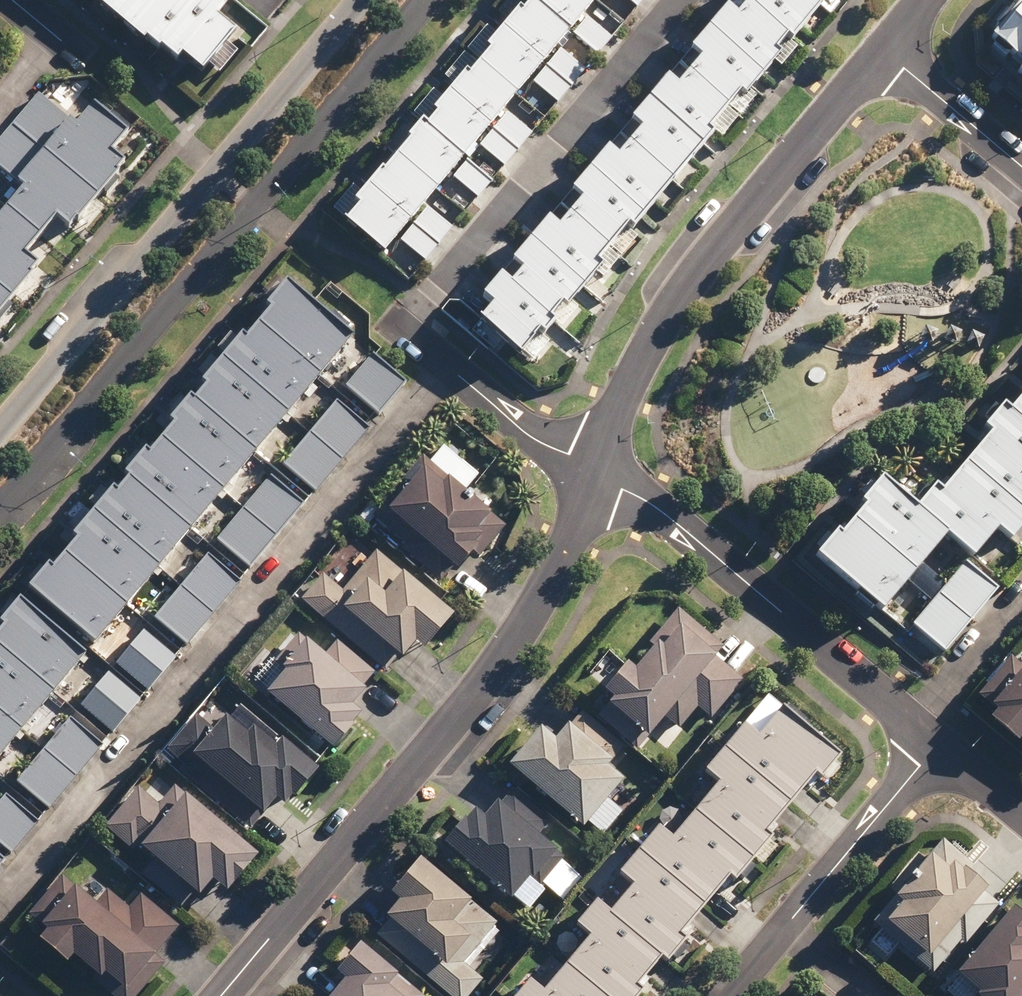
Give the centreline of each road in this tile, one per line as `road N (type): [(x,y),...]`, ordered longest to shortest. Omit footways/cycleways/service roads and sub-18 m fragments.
road 1 (residential): [(0,903),(449,369)]
road 2 (residential): [(434,0),(0,511)]
road 3 (residential): [(223,995),(514,643),(550,585),(596,471)]
road 4 (residential): [(0,433),(360,0)]
road 5 (residential): [(596,471),(669,311),(717,242),(884,53)]
road 6 (residential): [(596,471),(681,527),(936,750)]
road 7 (residential): [(782,931),(936,750)]
road 8 (residential): [(449,369),(524,433),(596,471)]
road 9 (residential): [(884,53),(1021,166)]

